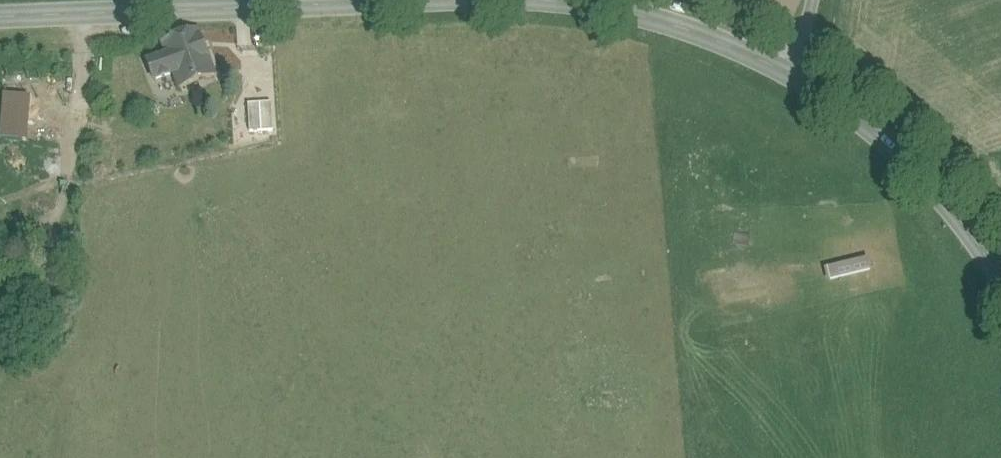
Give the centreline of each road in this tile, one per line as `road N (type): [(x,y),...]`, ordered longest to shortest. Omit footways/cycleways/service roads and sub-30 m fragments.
road 1 (secondary): [(796,77),(681,27),(526,5),(0,20)]
road 2 (secondary): [(1000,266),(848,100),(796,77)]

